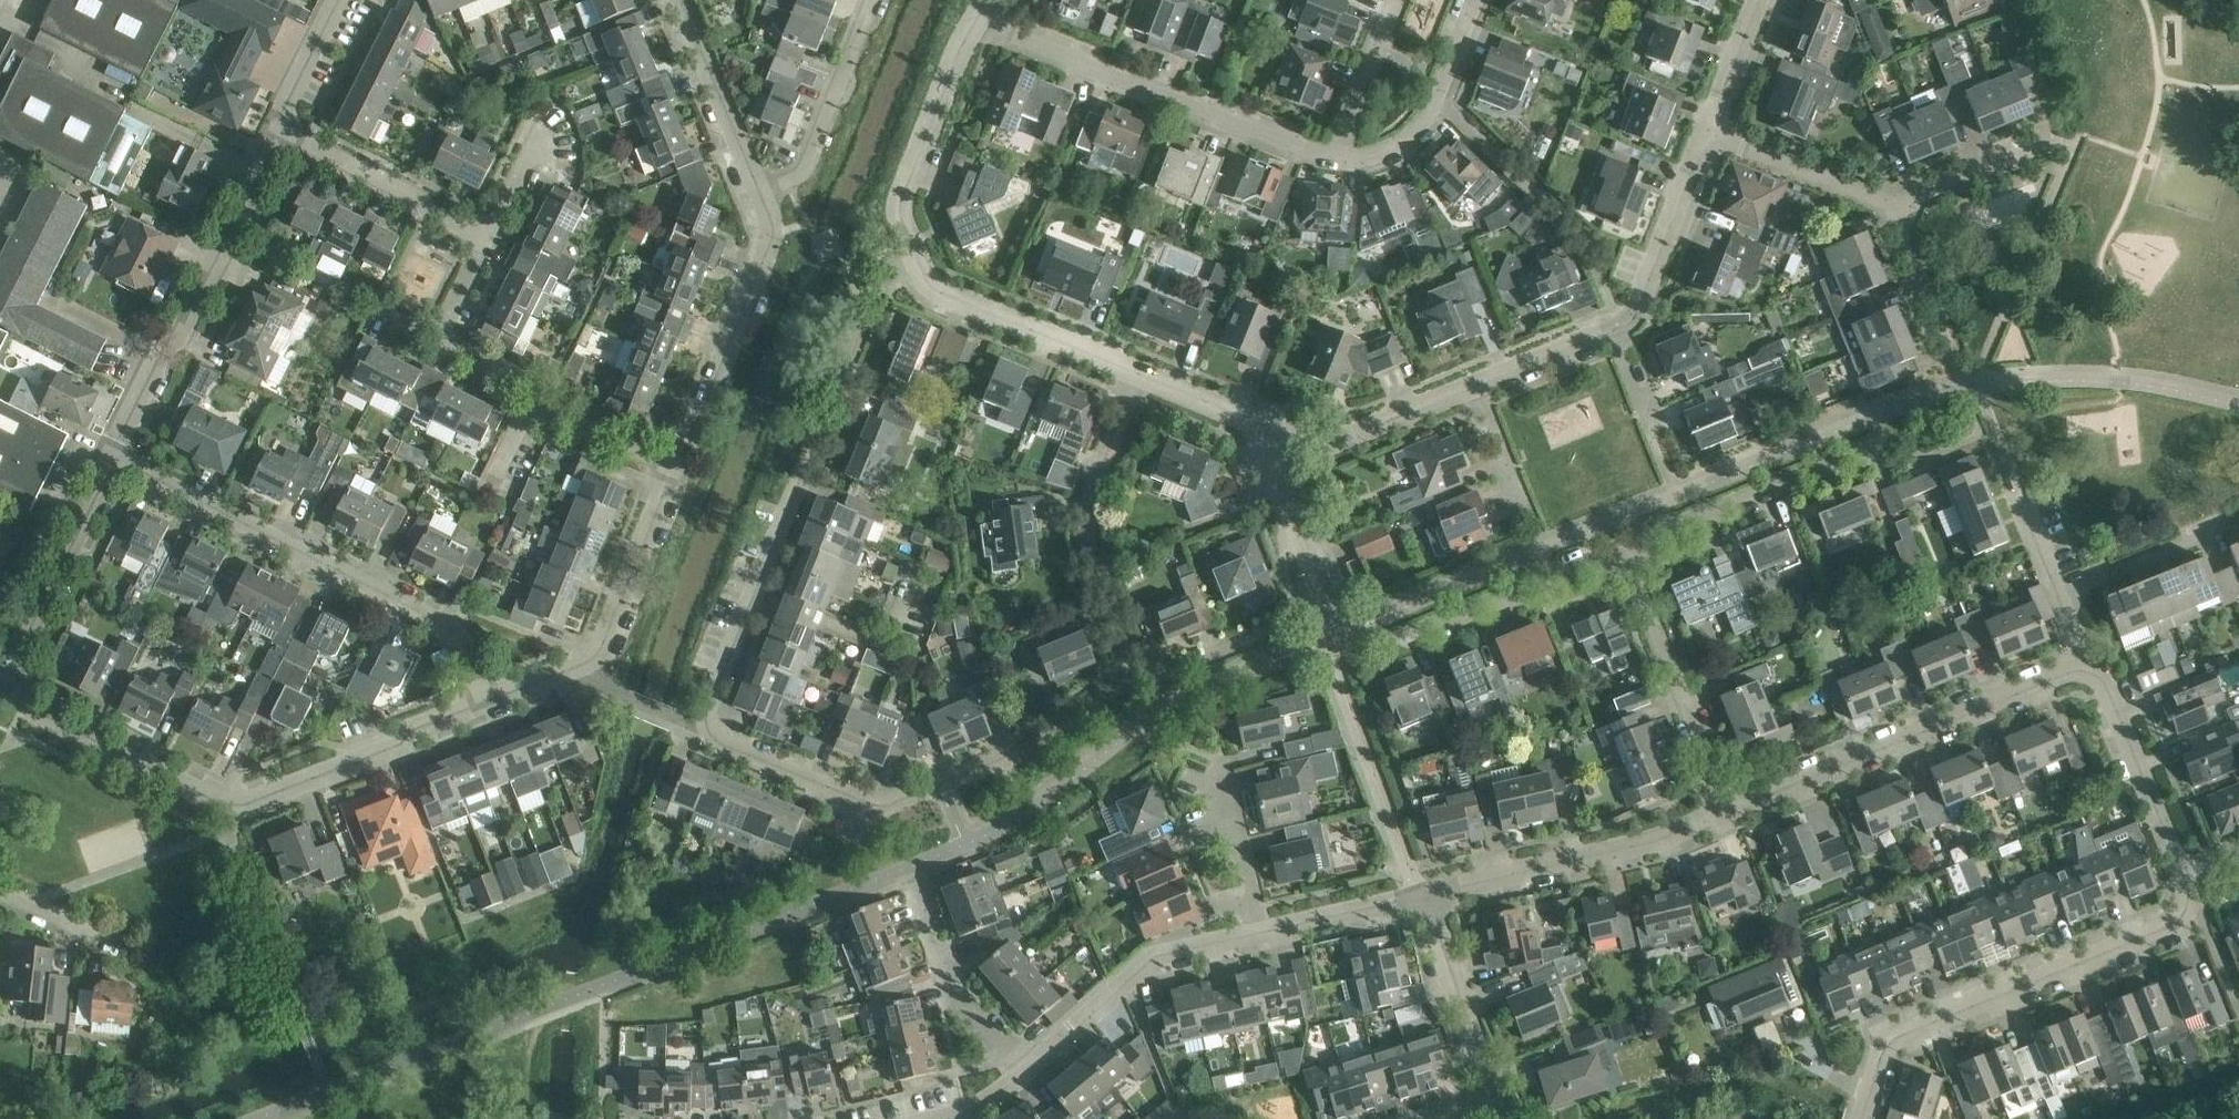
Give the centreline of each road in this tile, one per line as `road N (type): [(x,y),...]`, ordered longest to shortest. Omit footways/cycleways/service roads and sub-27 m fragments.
road 1 (unclassified): [(674,468),(554,414),(539,417),(531,387),(439,336),(484,238),(274,129)]
road 2 (residential): [(979,16),(1307,151),(1366,158),(1421,124),(1475,0)]
road 3 (residential): [(1,689),(213,800),(235,803),(401,744),(408,730),(486,703)]
road 4 (residential): [(706,721),(870,275),(907,241)]
road 5 (residential): [(1423,895),(1252,420)]
road 6 (residential): [(706,721),(721,744),(881,805),(1038,743),(1125,679)]
road 7 (residential): [(486,703),(448,626),(114,460)]
road 8 (residential): [(1861,1118),(1893,1038),(2170,927),(2188,898),(2180,869)]
road 9 (residential): [(2090,673),(2067,673),(1729,811)]
road 10 (residential): [(114,460),(118,435),(183,326),(274,129)]
road 11 (residential): [(1125,679),(1133,651),(1094,551),(1091,521),(1140,375)]
road 12 (residential): [(1729,811),(1655,841),(1423,895)]
road 13 (residential): [(674,468),(768,232),(748,186)]
road 14 (unclassified): [(1140,375),(941,290),(919,270),(907,241)]
road 15 (residential): [(1729,811),(1625,554)]
road 16 (residential): [(1258,933),(1155,957),(1027,1071)]
road 17 (residential): [(1880,447),(1625,554)]
road 18 (residential): [(1,689),(114,460)]
road 19 (unclassified): [(907,241),(904,176),(979,16)]
road 20 (residential): [(1027,1071),(951,986),(909,868)]
road 21 (residential): [(1252,420),(1324,445),(1475,386)]
road 22 (unclassified): [(748,186),(788,167),(812,142),(870,0)]
road 23 (unclassified): [(1617,329),(1637,311),(1704,128)]
road 24 (residential): [(1495,1104),(1423,895)]
road 25 (residential): [(581,664),(602,645),(674,468)]
road 26 (residential): [(1625,554),(1420,632)]
road 27 (residential): [(2180,869),(2106,687),(2090,673)]
road 28 (residential): [(1894,208),(1704,128)]
road 29 (residential): [(748,186),(672,0)]
road 30 (residential): [(1894,208),(2058,140),(2074,146)]
road 31 (residential): [(1258,933),(1221,762)]
road 32 (residential): [(1423,895),(1258,933)]
road 33 (residential): [(1125,679),(1153,681),(1283,626)]
road 34 (residential): [(2210,530),(2056,592)]
road 35 (residential): [(1952,359),(1894,208)]
road 36 (residential): [(1475,386),(1617,329)]
road 37 (residential): [(274,129),(337,0)]
road 38 (residential): [(1704,128),(1756,0)]
road 39 (residential): [(120,955),(0,895)]
road 40 (unclassified): [(1252,420),(1140,375)]
road 41 (residential): [(1663,440),(1617,329)]

